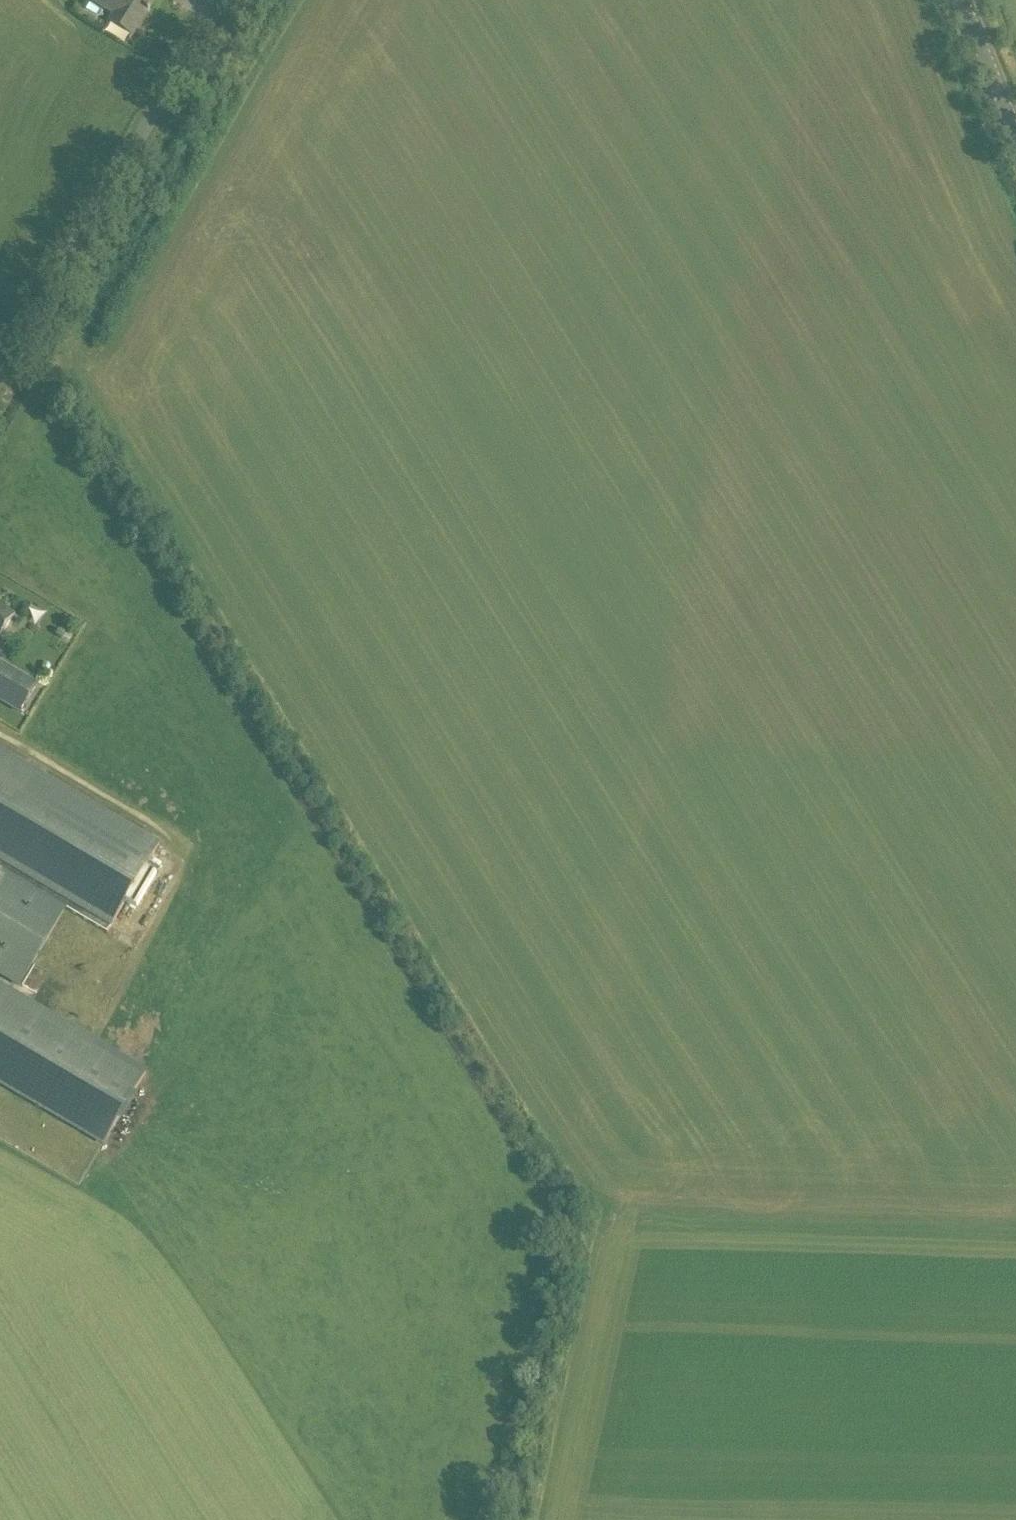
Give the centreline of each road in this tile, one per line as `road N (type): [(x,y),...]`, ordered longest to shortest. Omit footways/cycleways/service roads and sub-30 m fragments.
road 1 (unclassified): [(0,391),(226,0)]
road 2 (tertiary): [(1015,134),(961,0)]

